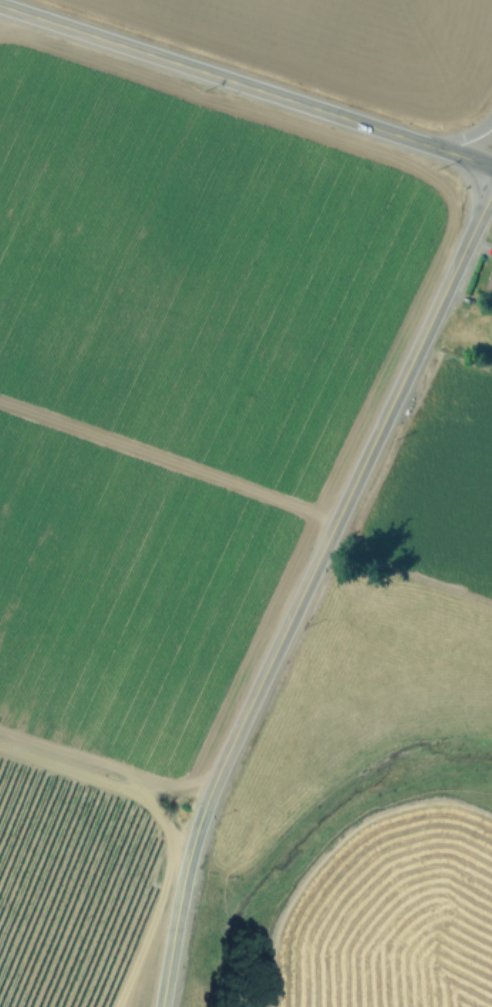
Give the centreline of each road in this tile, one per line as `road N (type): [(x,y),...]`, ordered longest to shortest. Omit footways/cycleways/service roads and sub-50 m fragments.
road 1 (tertiary): [(196,827),(491,186)]
road 2 (secondary): [(491,166),(0,5)]
road 3 (tertiary): [(160,1006),(196,827)]

